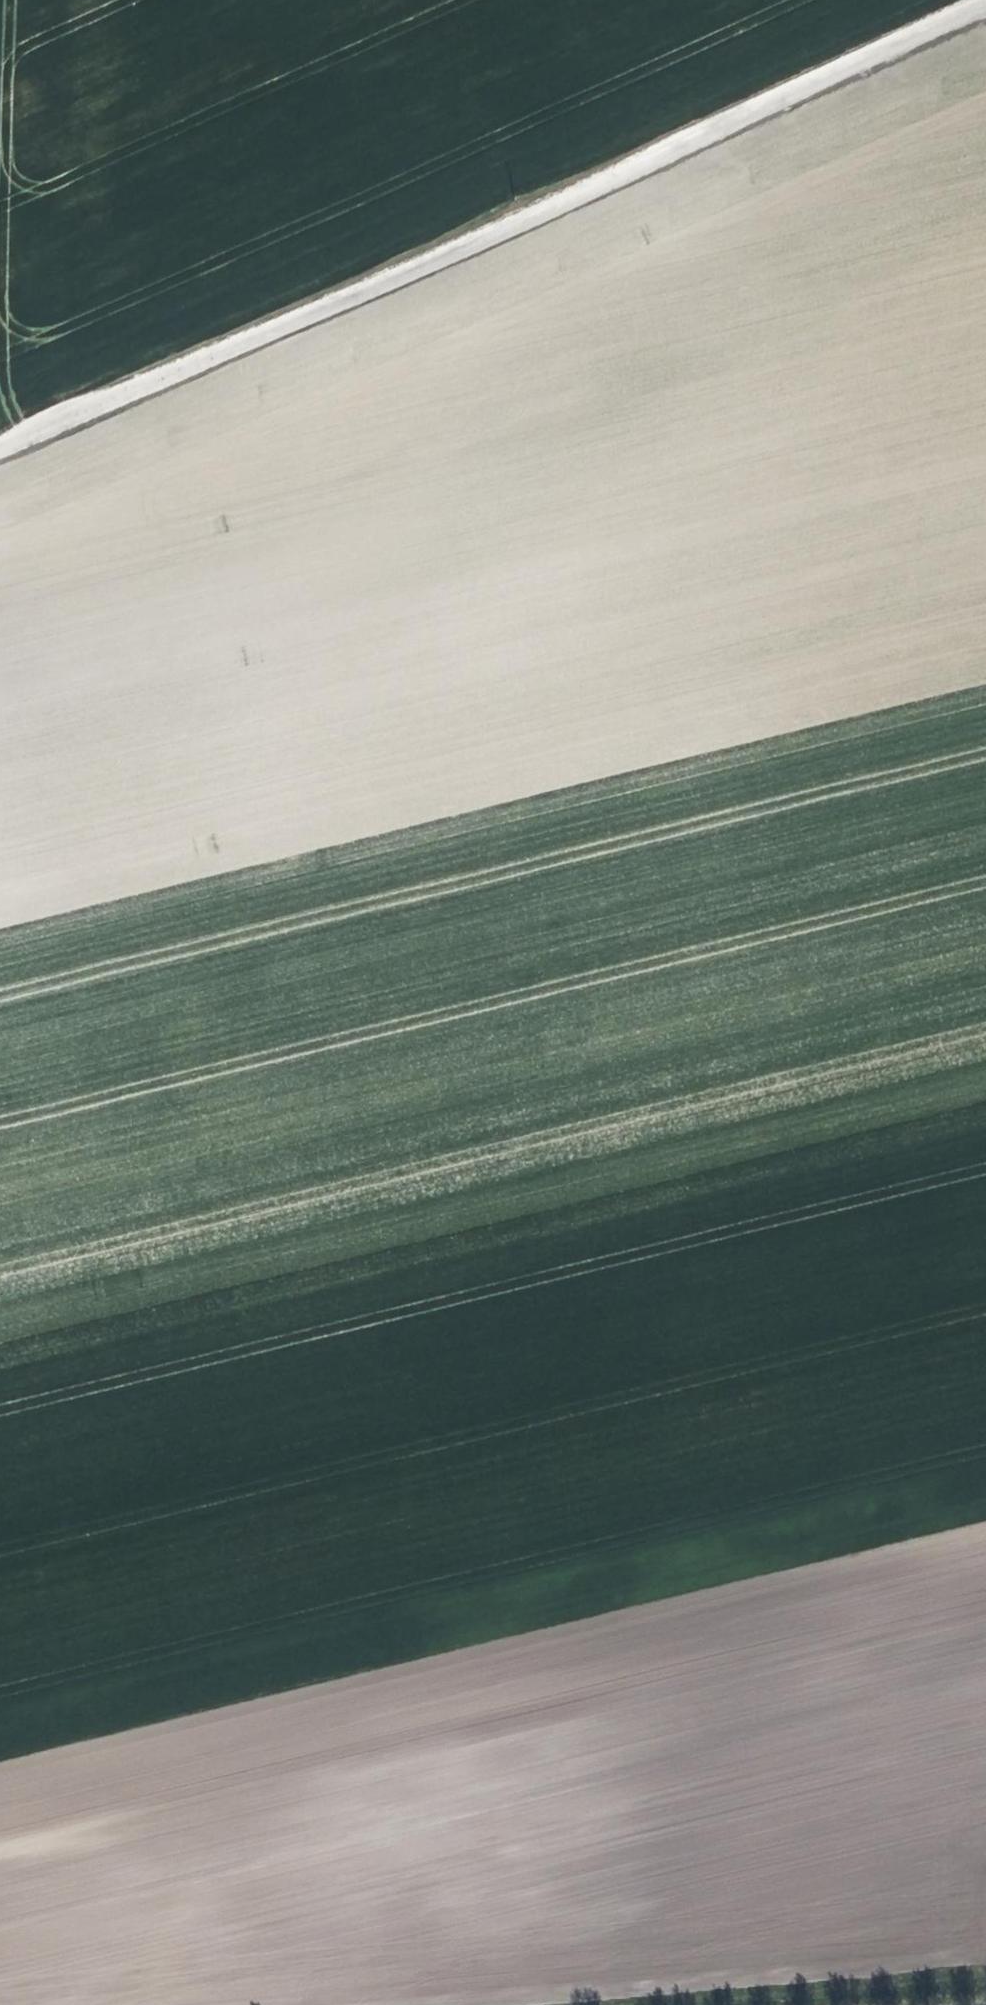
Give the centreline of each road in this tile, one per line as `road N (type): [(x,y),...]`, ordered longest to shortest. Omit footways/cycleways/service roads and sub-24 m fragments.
road 1 (track): [(985,0),(0,450)]
road 2 (track): [(630,2004),(985,1973)]

